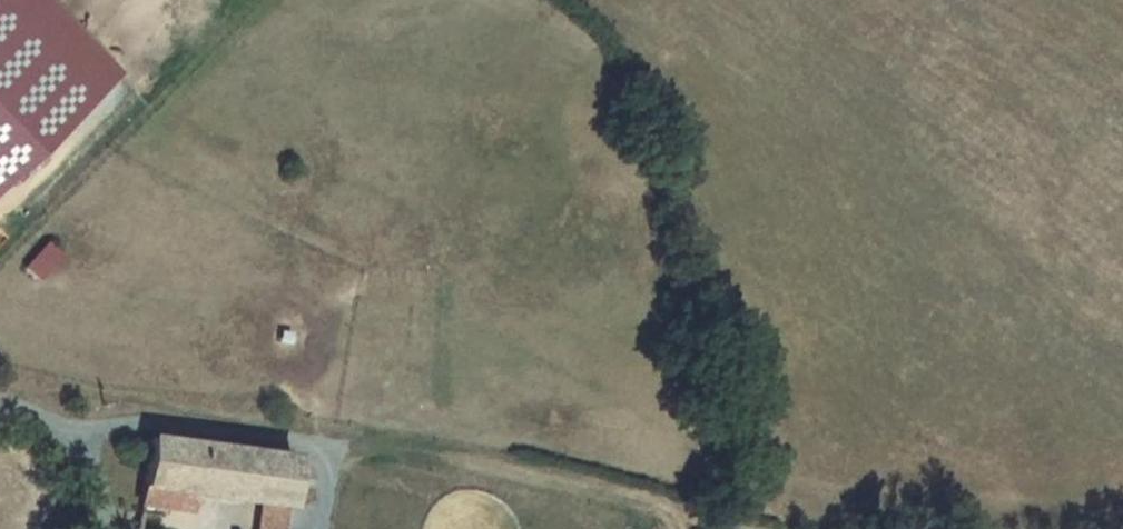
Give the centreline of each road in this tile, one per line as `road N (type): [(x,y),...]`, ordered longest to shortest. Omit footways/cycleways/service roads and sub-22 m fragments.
road 1 (residential): [(336,449),(136,421),(70,428),(0,403)]

